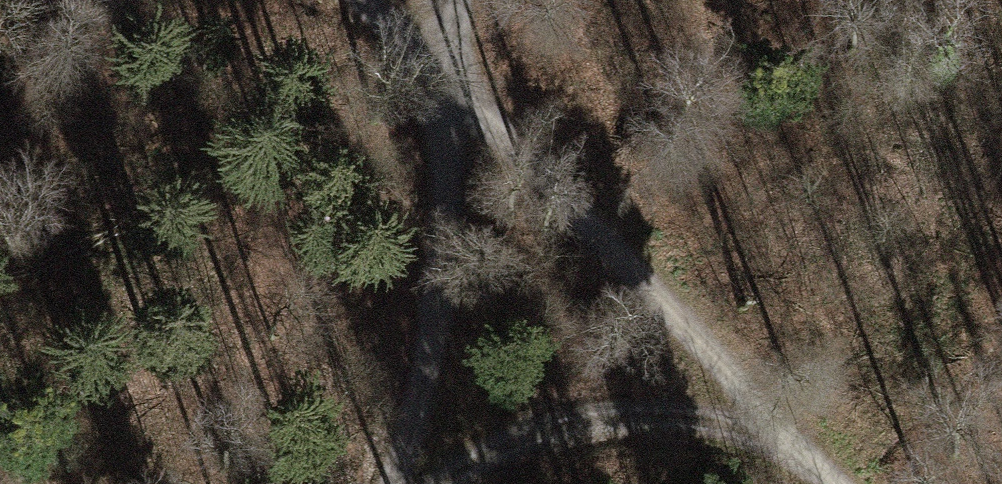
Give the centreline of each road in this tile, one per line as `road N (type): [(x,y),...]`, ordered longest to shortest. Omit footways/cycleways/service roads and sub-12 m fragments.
road 1 (track): [(363,0),(446,76),(832,483)]
road 2 (track): [(451,0),(423,338),(389,483)]
road 3 (track): [(804,453),(728,425),(651,421),(565,431),(448,483)]

